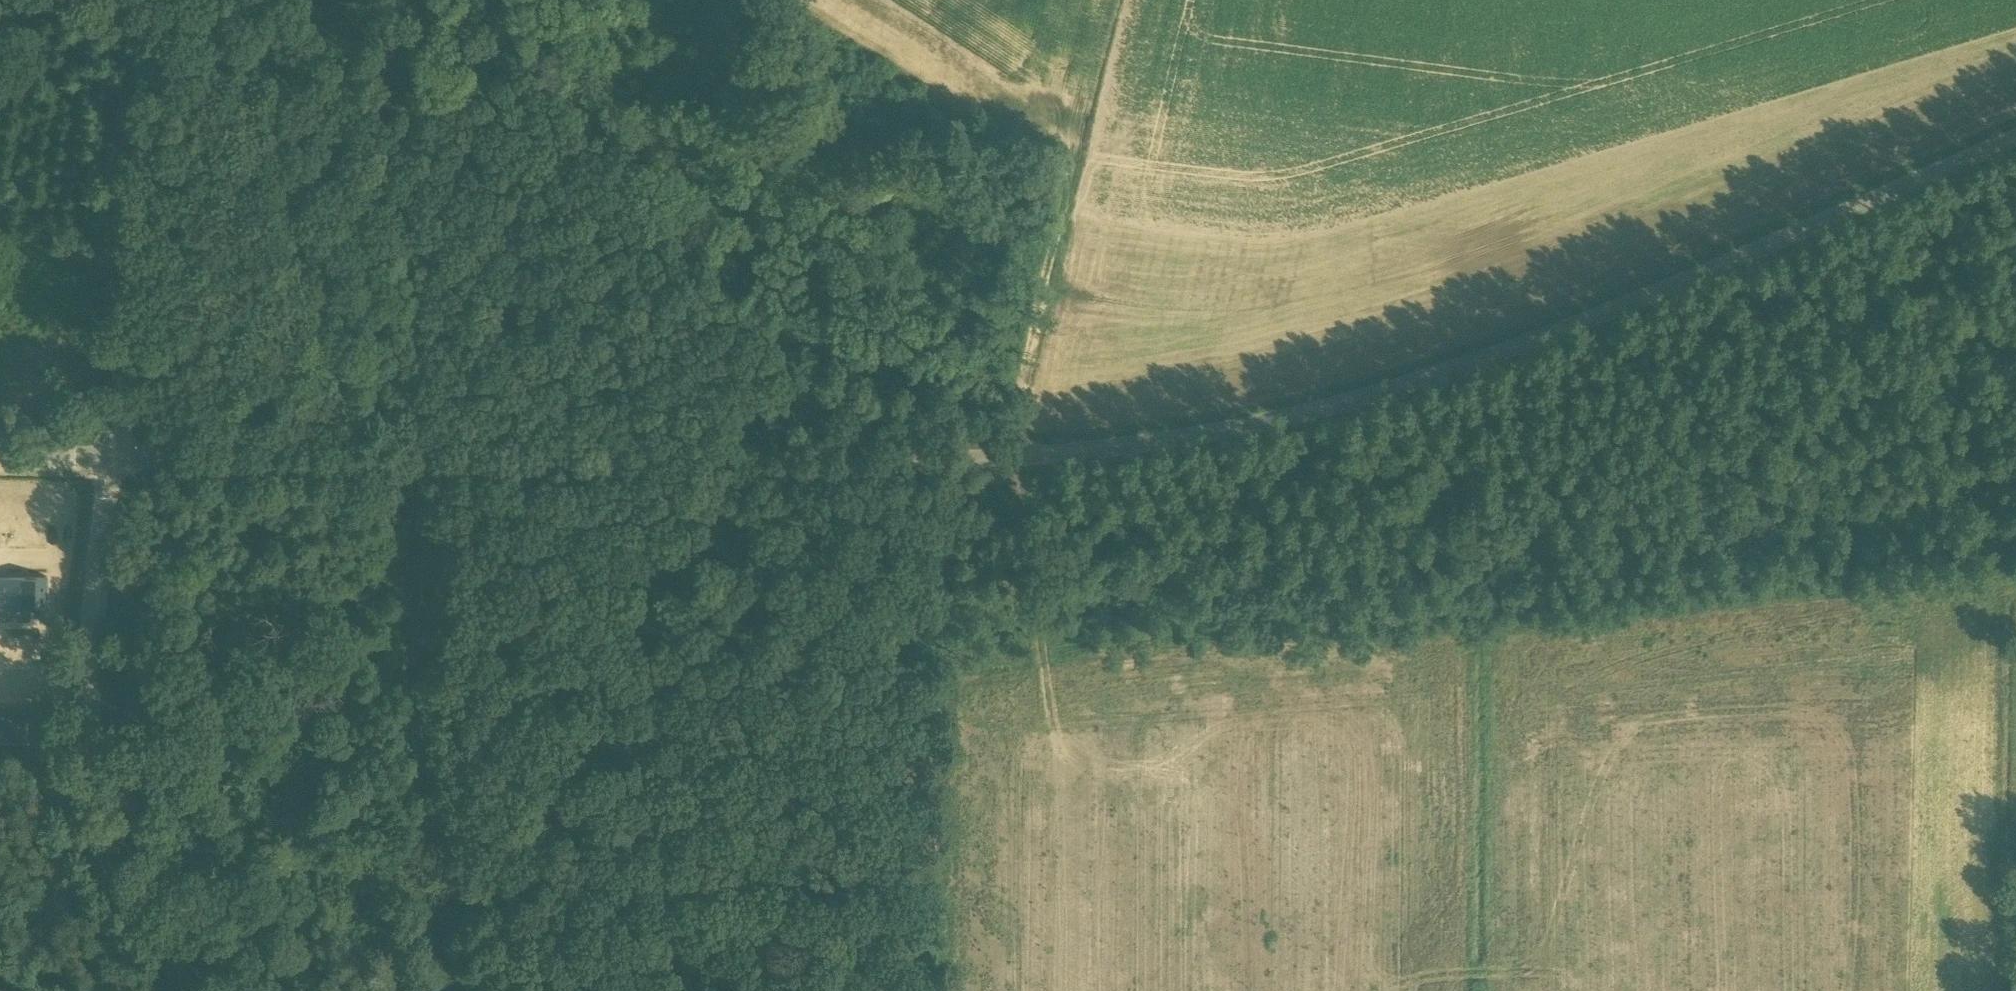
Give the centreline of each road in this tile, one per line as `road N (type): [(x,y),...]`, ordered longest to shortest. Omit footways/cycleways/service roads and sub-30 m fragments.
road 1 (unclassified): [(109,458),(988,465),(1218,437),(1374,403),(2015,144)]
road 2 (tertiary): [(109,458),(167,0)]
road 3 (unclassified): [(150,872),(92,773),(81,697),(109,458)]
road 4 (track): [(231,990),(150,872)]

